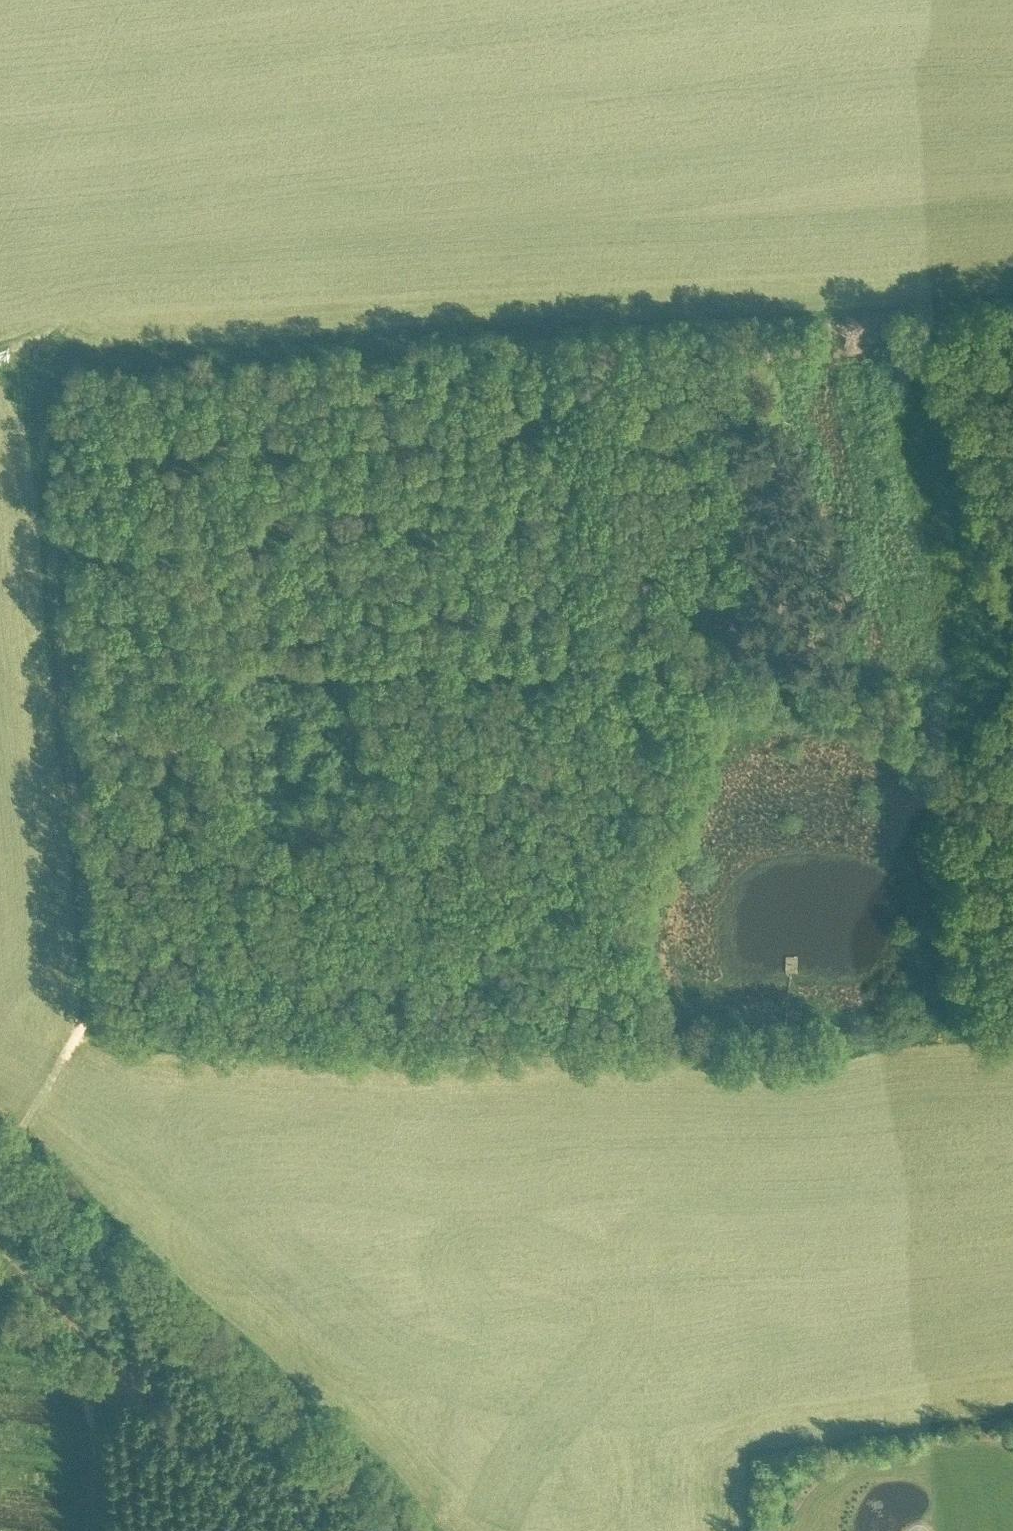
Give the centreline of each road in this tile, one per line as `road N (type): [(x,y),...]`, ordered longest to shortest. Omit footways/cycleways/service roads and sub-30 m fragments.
road 1 (track): [(427,1530),(411,1502),(0,1119)]
road 2 (track): [(101,1530),(99,1373),(0,1276)]

